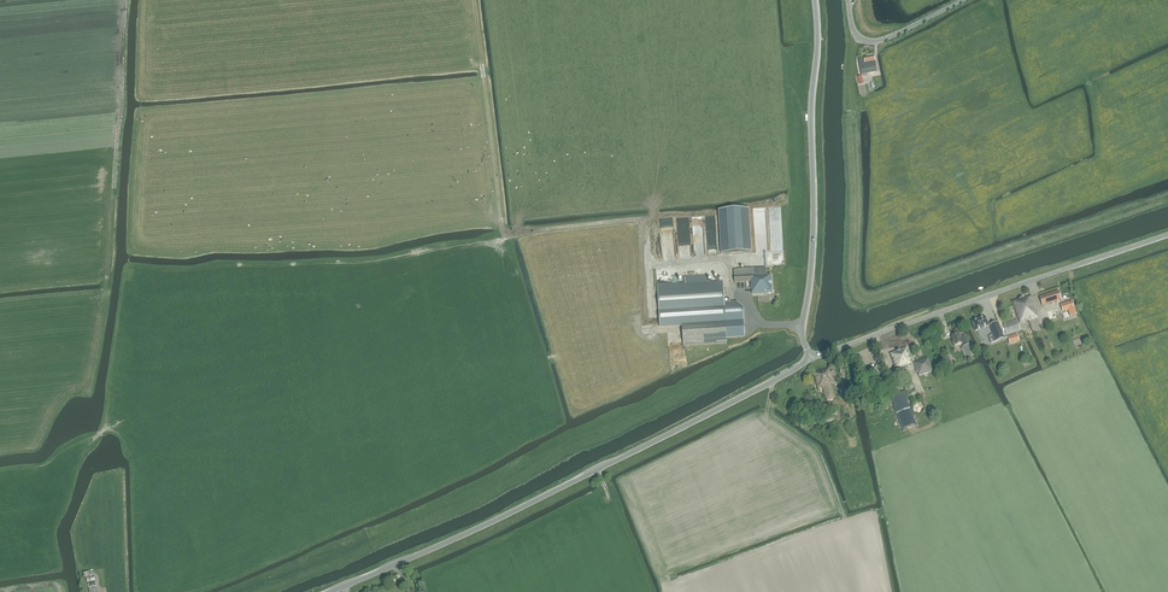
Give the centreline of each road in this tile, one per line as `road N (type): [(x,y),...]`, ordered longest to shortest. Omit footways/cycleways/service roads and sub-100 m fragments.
road 1 (unclassified): [(329,591),(474,531),(811,359)]
road 2 (unclassified): [(1167,235),(811,359)]
road 3 (unclassified): [(811,359),(801,333),(812,260),(815,0)]
road 4 (track): [(847,523),(812,450),(765,417),(772,381)]
road 5 (unclassified): [(963,0),(878,42),(854,31),(848,0)]

